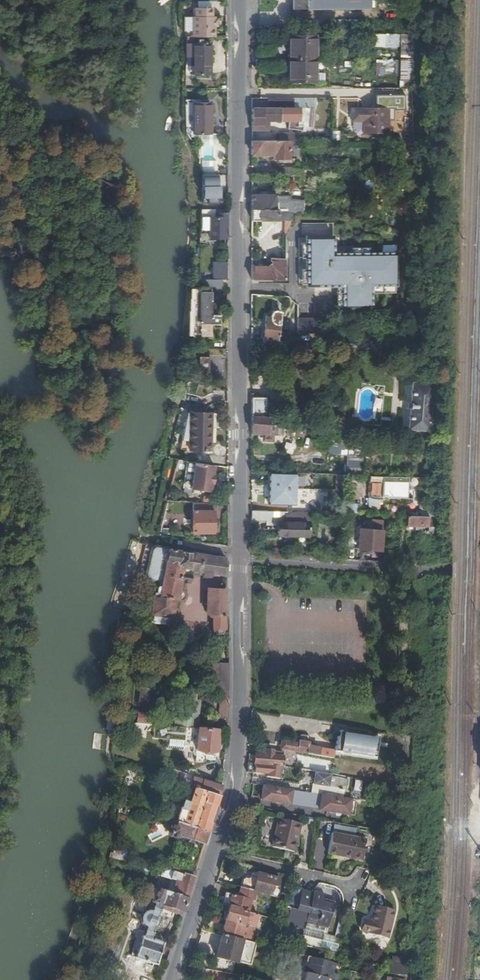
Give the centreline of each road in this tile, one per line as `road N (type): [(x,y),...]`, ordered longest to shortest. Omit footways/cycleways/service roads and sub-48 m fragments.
road 1 (tertiary): [(240,555),(240,0)]
road 2 (tertiary): [(215,853),(238,785),(240,555)]
road 3 (unclassified): [(240,555),(479,571)]
road 4 (residential): [(356,888),(215,853)]
road 5 (tertiary): [(172,979),(215,853)]

